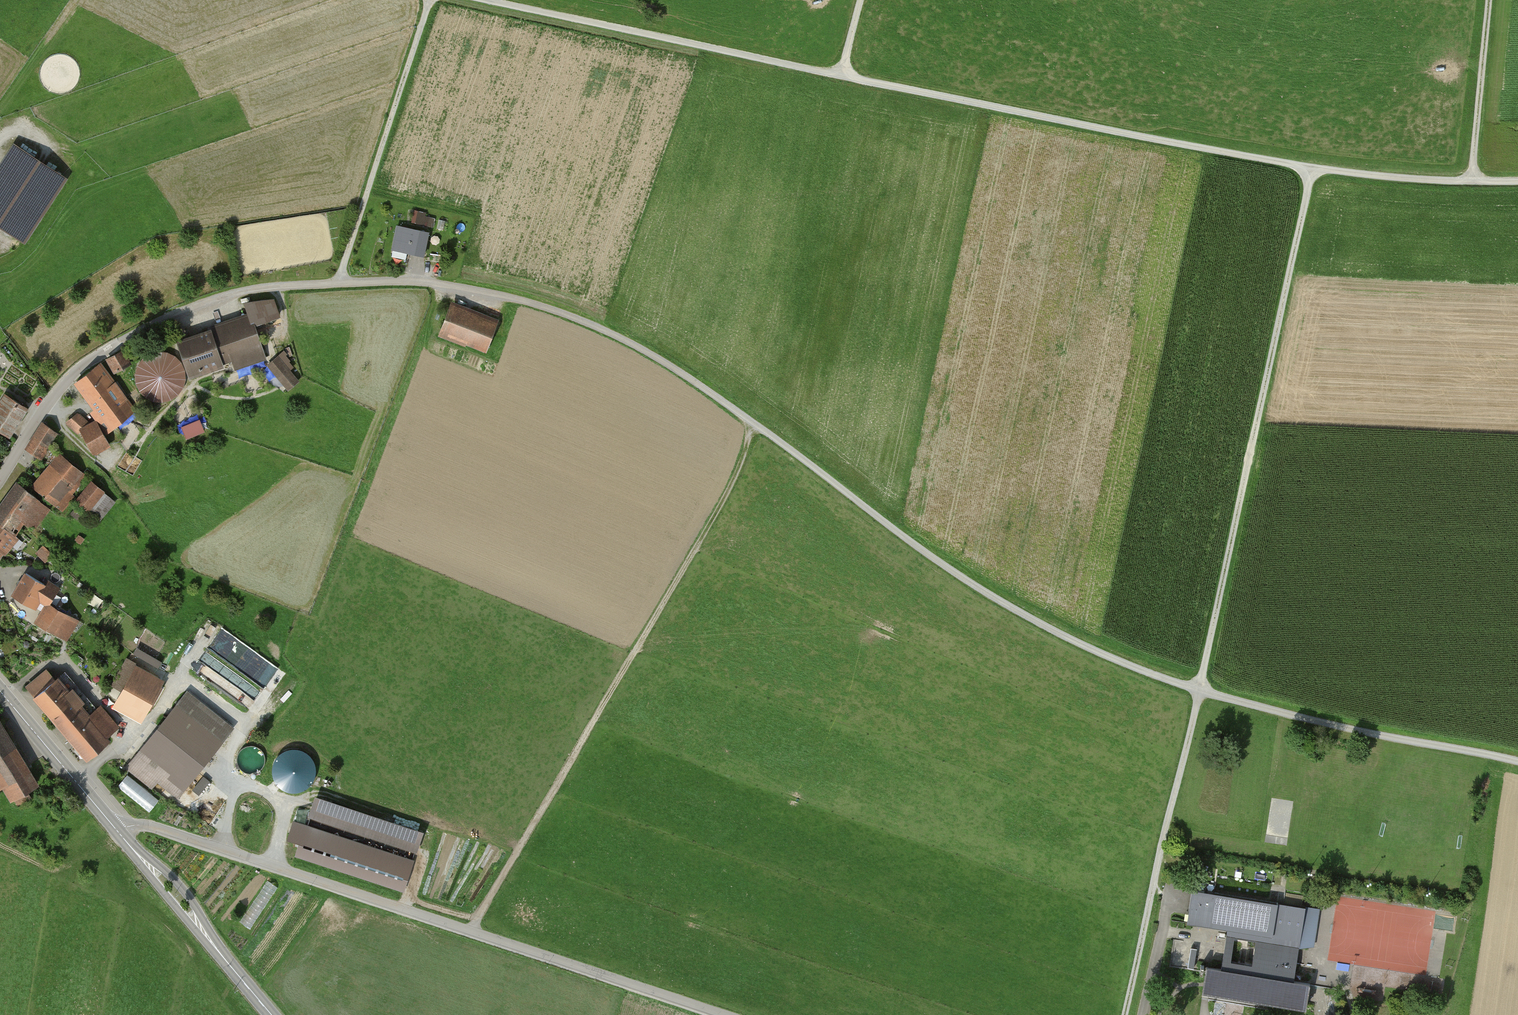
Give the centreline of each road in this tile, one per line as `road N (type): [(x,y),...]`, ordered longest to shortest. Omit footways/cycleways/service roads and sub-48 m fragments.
road 1 (track): [(1517,763),(1194,691),(1053,632),(949,572),(618,336),(542,305),(440,282),(338,280),(234,293),(111,347),(60,387)]
road 2 (track): [(1312,169),(1122,1014)]
road 3 (track): [(840,77),(1312,169),(1471,181)]
road 4 (unclassified): [(119,832),(150,826),(723,1014)]
road 5 (track): [(754,427),(471,932)]
road 6 (track): [(840,77),(460,0)]
road 7 (track): [(429,0),(338,280)]
road 8 (primary): [(0,691),(119,832)]
road 9 (track): [(1488,0),(1471,181)]

